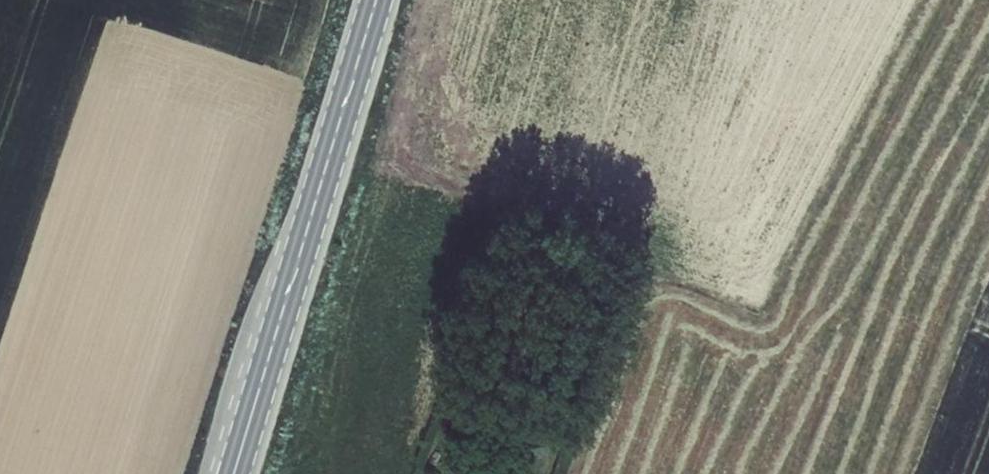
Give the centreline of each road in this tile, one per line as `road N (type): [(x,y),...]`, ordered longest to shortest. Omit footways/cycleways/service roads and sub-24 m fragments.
road 1 (primary): [(234,473),(376,0)]

